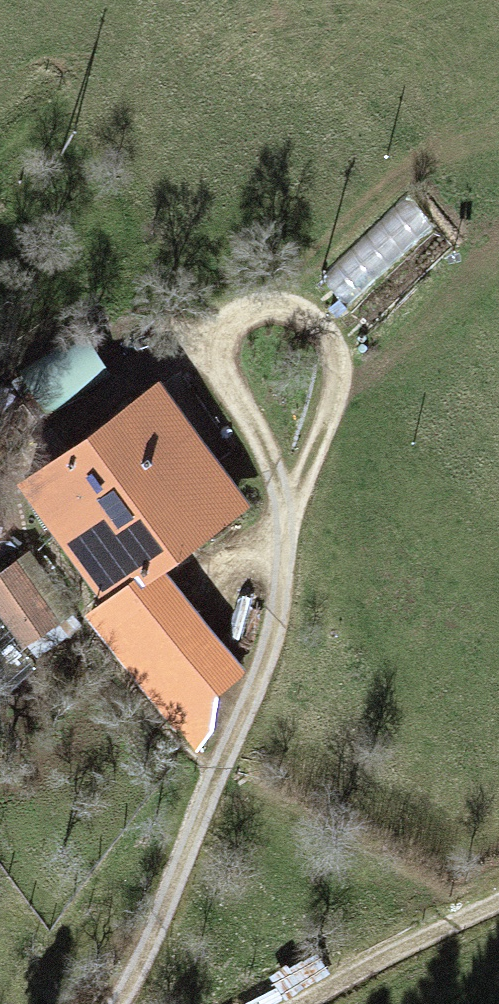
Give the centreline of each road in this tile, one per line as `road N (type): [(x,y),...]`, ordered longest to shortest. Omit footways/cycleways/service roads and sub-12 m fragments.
road 1 (track): [(172,1003),(234,918),(261,864),(335,640),(351,578),(357,470),(389,366),(383,324),(360,296),(322,280),(297,278),(269,289),(257,316),(270,349)]
road 2 (track): [(335,1003),(498,911)]
road 3 (track): [(354,494),(270,349)]

